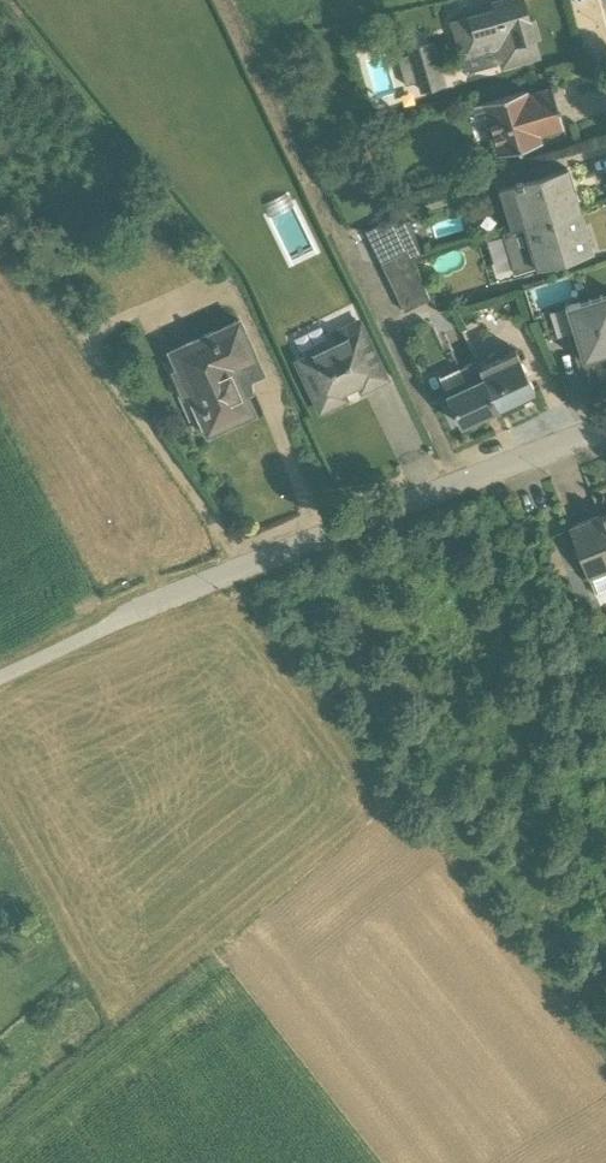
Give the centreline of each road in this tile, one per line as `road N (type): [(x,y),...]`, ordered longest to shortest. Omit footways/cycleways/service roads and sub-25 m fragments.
road 1 (residential): [(605,430),(234,576)]
road 2 (unclassified): [(0,679),(234,576)]

